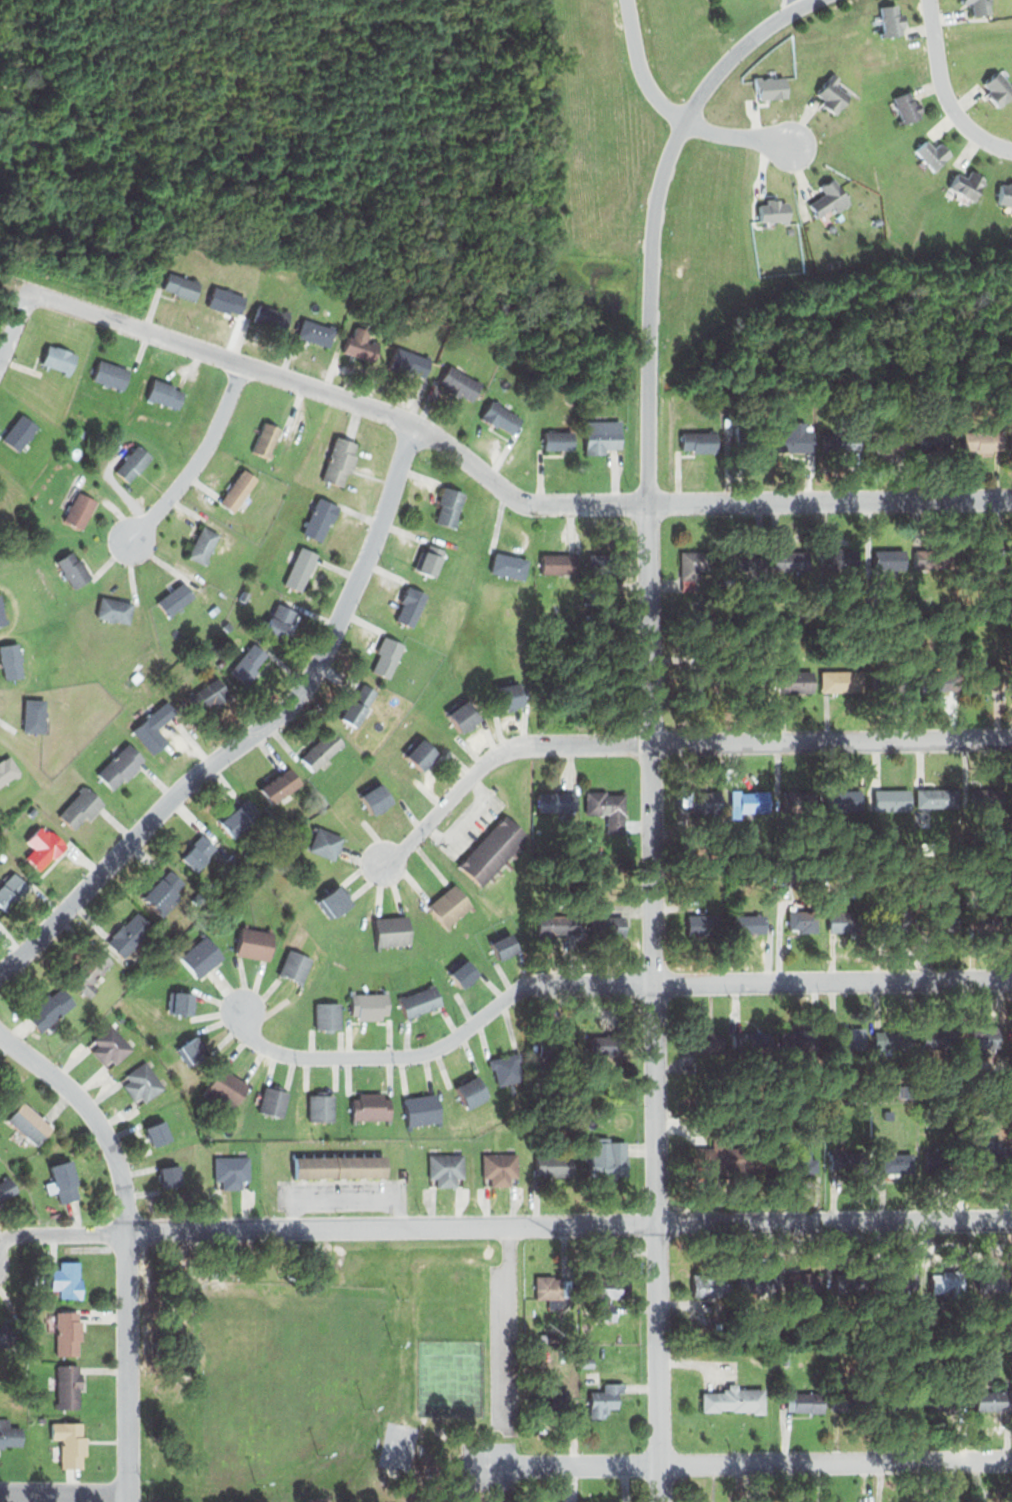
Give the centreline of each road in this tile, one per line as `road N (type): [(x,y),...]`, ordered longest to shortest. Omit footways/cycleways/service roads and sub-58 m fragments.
road 1 (residential): [(658,1501),(653,223),(677,132),(697,98),(750,39),(812,0)]
road 2 (residential): [(27,290),(416,423),(525,501),(1011,494)]
road 3 (residential): [(1011,1219),(129,1229)]
road 4 (residential): [(1011,974),(539,982),(445,1045),(408,1055),(283,1052),(256,1040),(242,1013)]
road 5 (residential): [(416,423),(371,550),(304,690),(200,771),(0,973)]
road 6 (residential): [(1011,740),(520,746),(485,763),(382,864)]
road 7 (residential): [(491,1465),(1011,1459)]
road 8 (residential): [(128,1501),(129,1229),(120,1168),(88,1107),(0,1034)]
road 9 (residential): [(791,144),(720,133),(668,108),(644,73),(629,0)]
road 10 (residential): [(243,364),(210,442),(132,538)]
road 11 (residential): [(1011,149),(984,140),(951,106),(929,0)]
road 12 (residential): [(129,1229),(14,1235),(0,1250)]
road 13 (residential): [(128,1493),(0,1491)]

